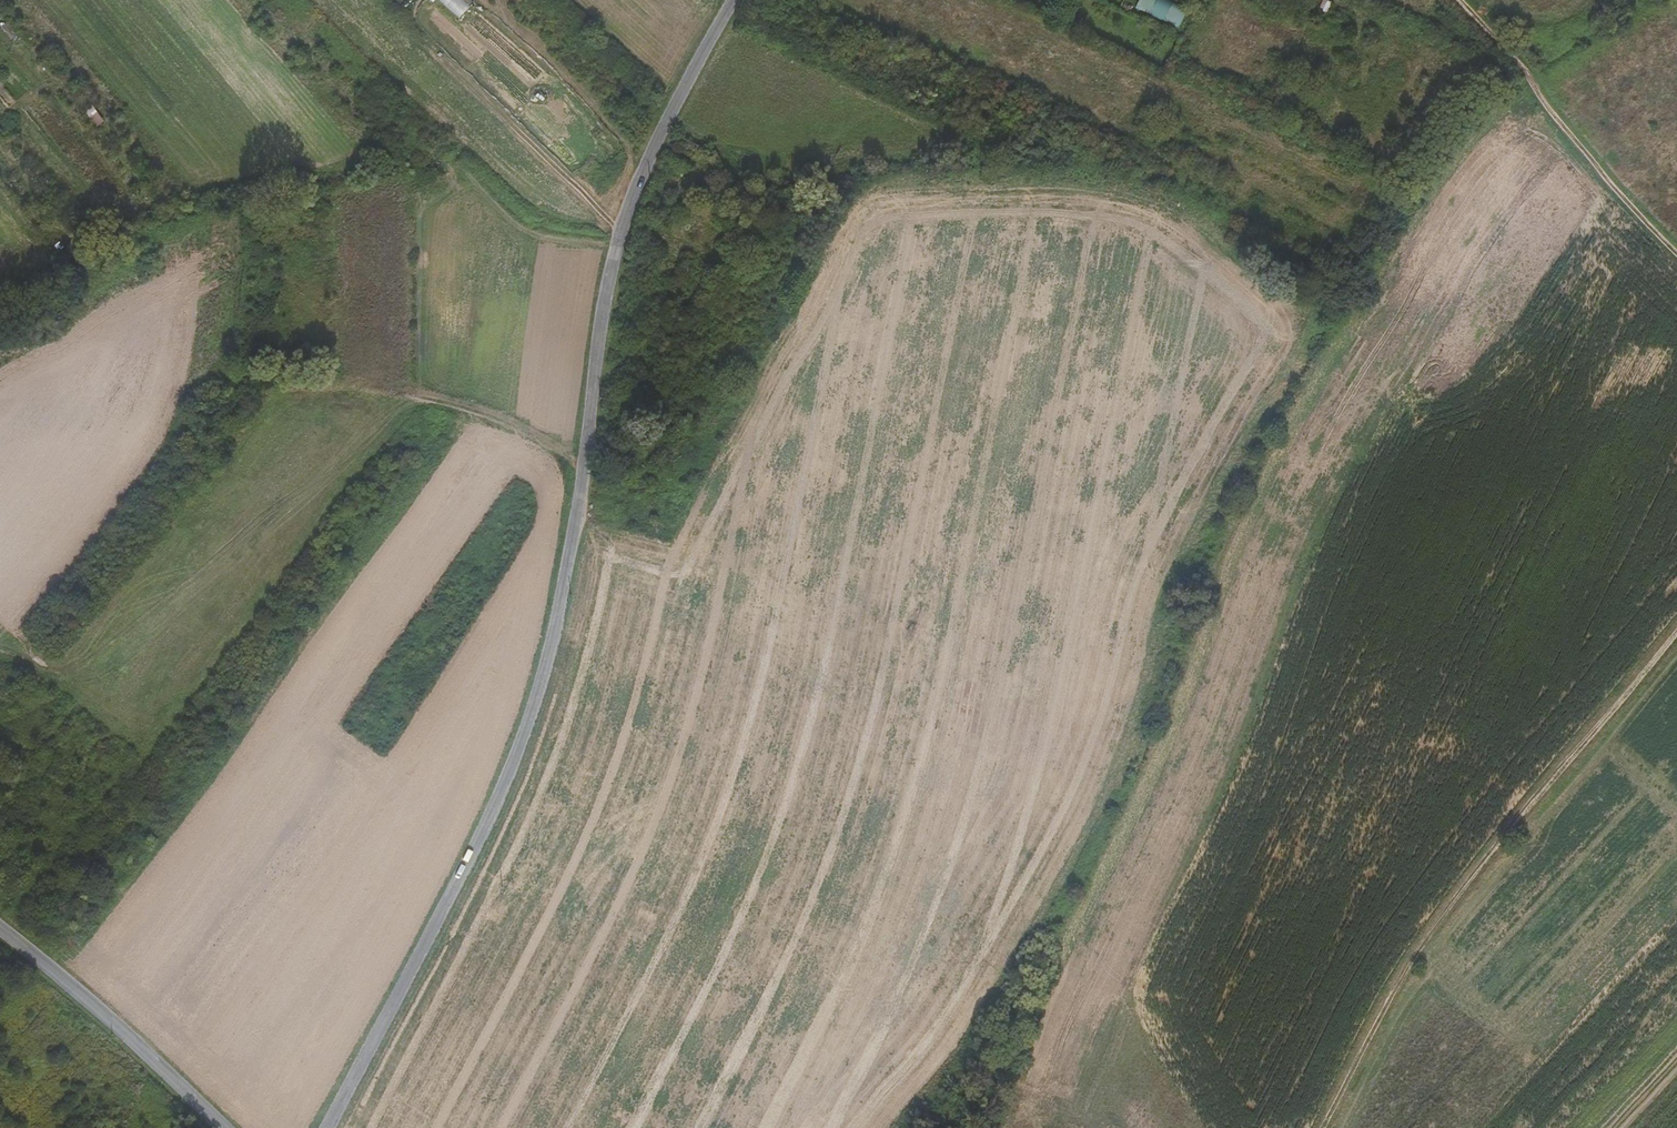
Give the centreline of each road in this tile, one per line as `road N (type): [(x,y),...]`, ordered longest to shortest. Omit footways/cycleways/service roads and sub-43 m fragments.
road 1 (unclassified): [(727,0),(619,227),(587,385),(572,536),(518,738),(327,1127)]
road 2 (track): [(1323,1127),(1427,934),(1676,631)]
road 3 (track): [(1457,0),(1676,243)]
road 4 (tertiary): [(0,939),(224,1127)]

